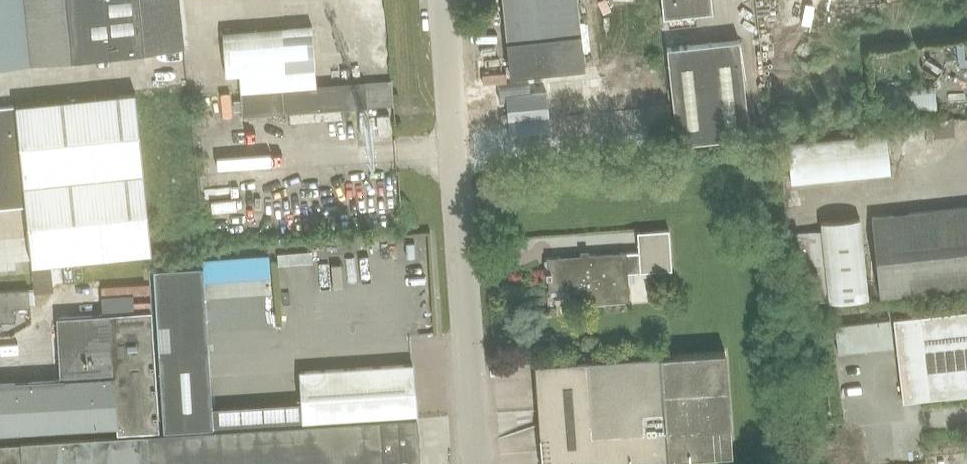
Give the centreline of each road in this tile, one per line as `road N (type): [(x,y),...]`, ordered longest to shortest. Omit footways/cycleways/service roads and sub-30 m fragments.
road 1 (unclassified): [(474,463),(440,0)]

